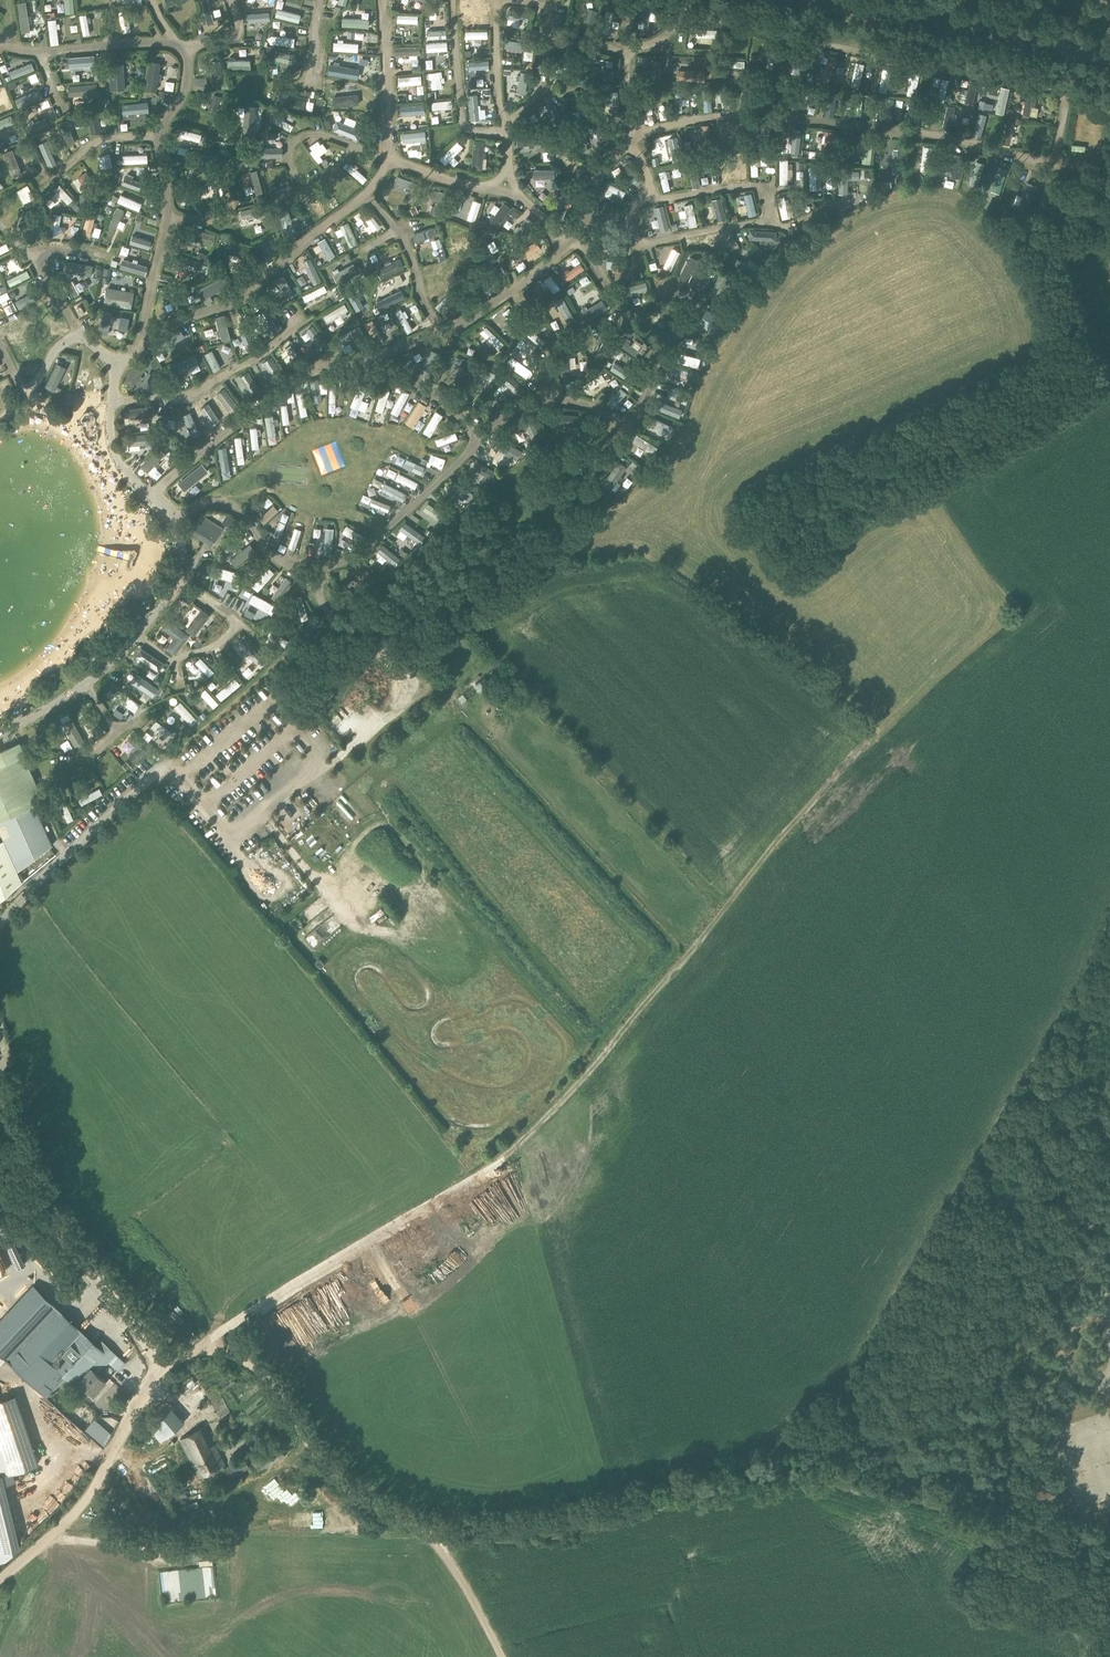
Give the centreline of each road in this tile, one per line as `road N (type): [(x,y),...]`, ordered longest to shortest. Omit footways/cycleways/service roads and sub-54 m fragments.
road 1 (track): [(193,1351),(518,1144),(576,1088),(851,756),(887,724)]
road 2 (track): [(499,1656),(429,1536),(333,1478),(255,1367),(193,1351)]
road 3 (track): [(0,1581),(93,1488),(166,1359)]
road 4 (unclassified): [(166,1359),(52,1221),(0,1191)]

